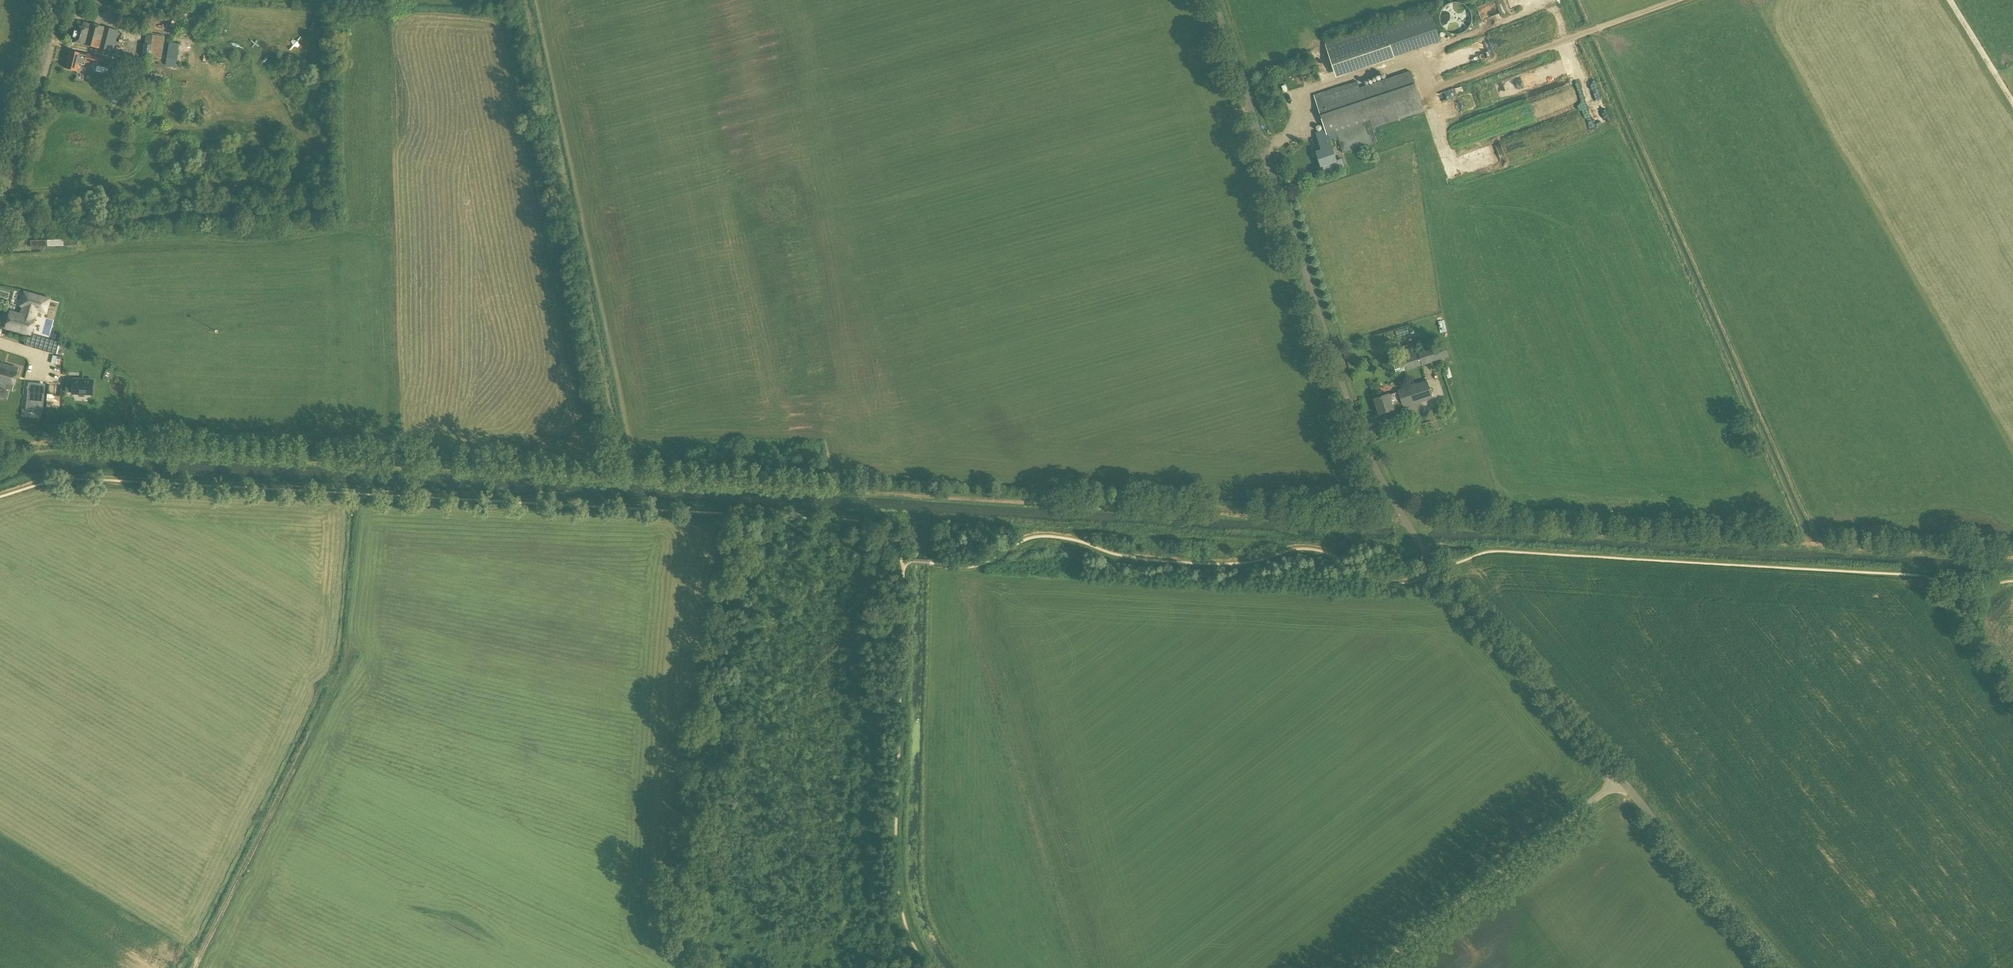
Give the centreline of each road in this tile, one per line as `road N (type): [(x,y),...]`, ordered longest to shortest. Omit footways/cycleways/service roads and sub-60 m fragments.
road 1 (track): [(0,443),(2012,555)]
road 2 (unclassified): [(1618,779),(1441,568),(1371,449),(1216,0)]
road 3 (unclassified): [(1377,967),(1618,779)]
road 4 (unclassified): [(1787,967),(1618,779)]
road 5 (tertiary): [(0,208),(58,0)]

